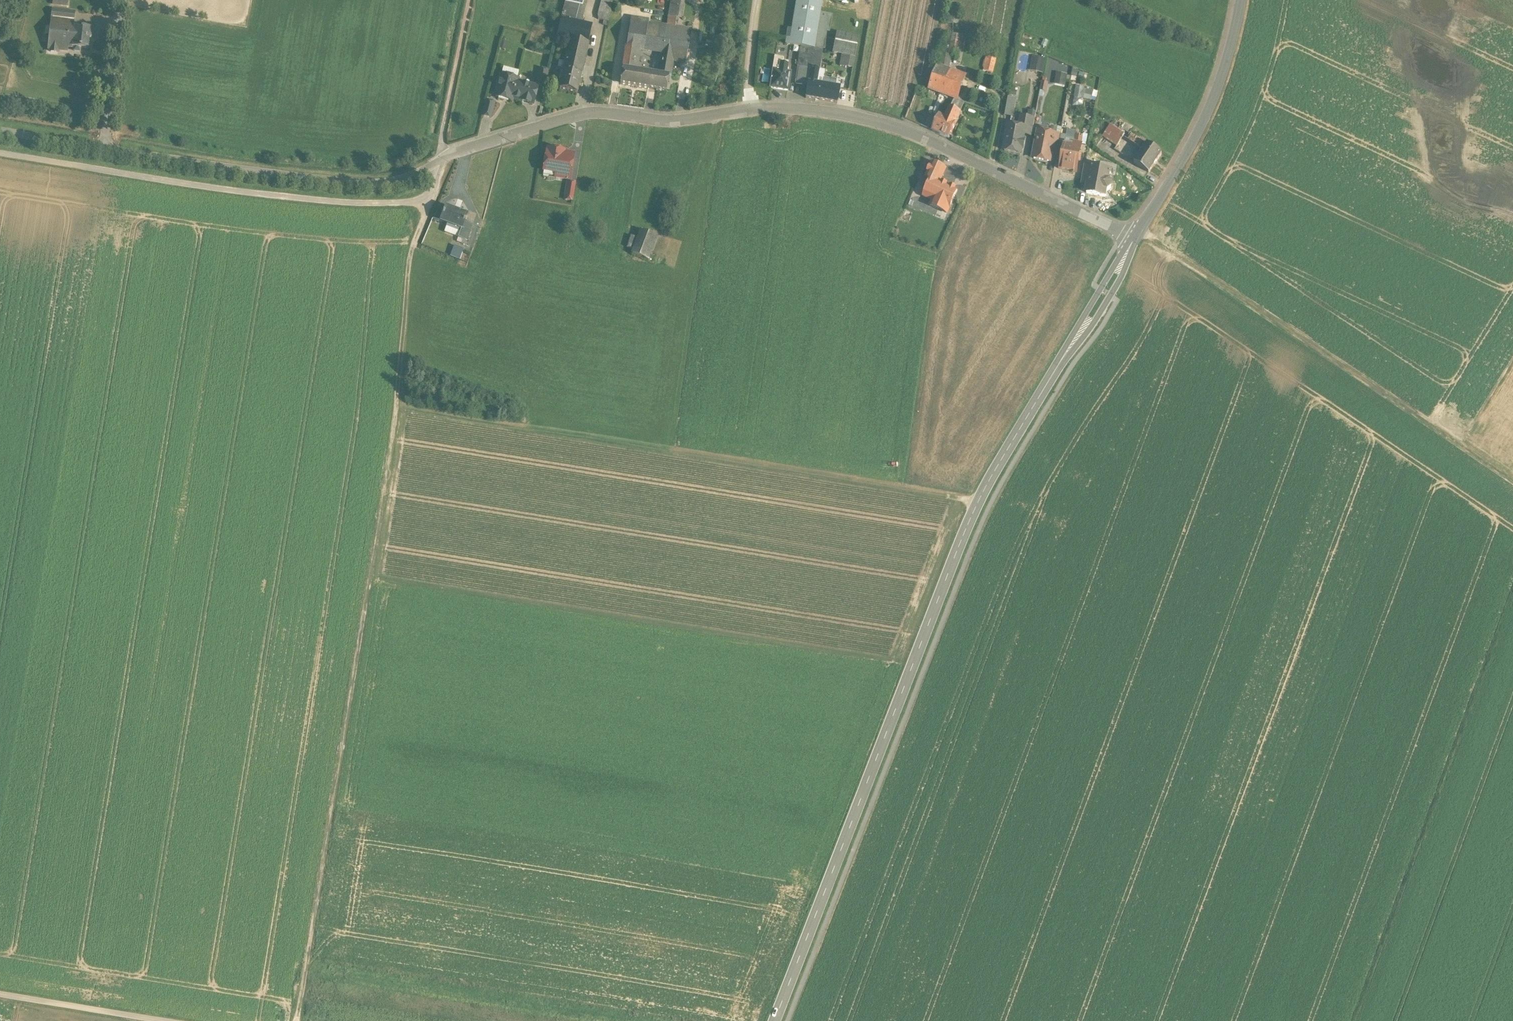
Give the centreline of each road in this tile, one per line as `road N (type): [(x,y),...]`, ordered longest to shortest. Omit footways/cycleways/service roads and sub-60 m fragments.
road 1 (residential): [(1135,241),(935,143),(810,111),(765,109),(679,123),(582,115),(451,156),(417,178),(371,186),(0,132)]
road 2 (track): [(472,0),(444,131),(446,161),(411,257),(398,407),(297,1020)]
road 3 (tertiary): [(777,1020),(963,539),(1059,367)]
road 4 (track): [(979,504),(398,410)]
road 5 (track): [(1512,482),(1140,233)]
road 6 (track): [(0,154),(342,203),(430,204)]
road 7 (tertiary): [(1135,241),(1213,103),(1242,0)]
road 8 (track): [(161,1020),(0,995)]
road 9 (tertiary): [(1059,367),(1098,321),(1135,241)]
road 10 (tertiary): [(1135,241),(1059,367)]

